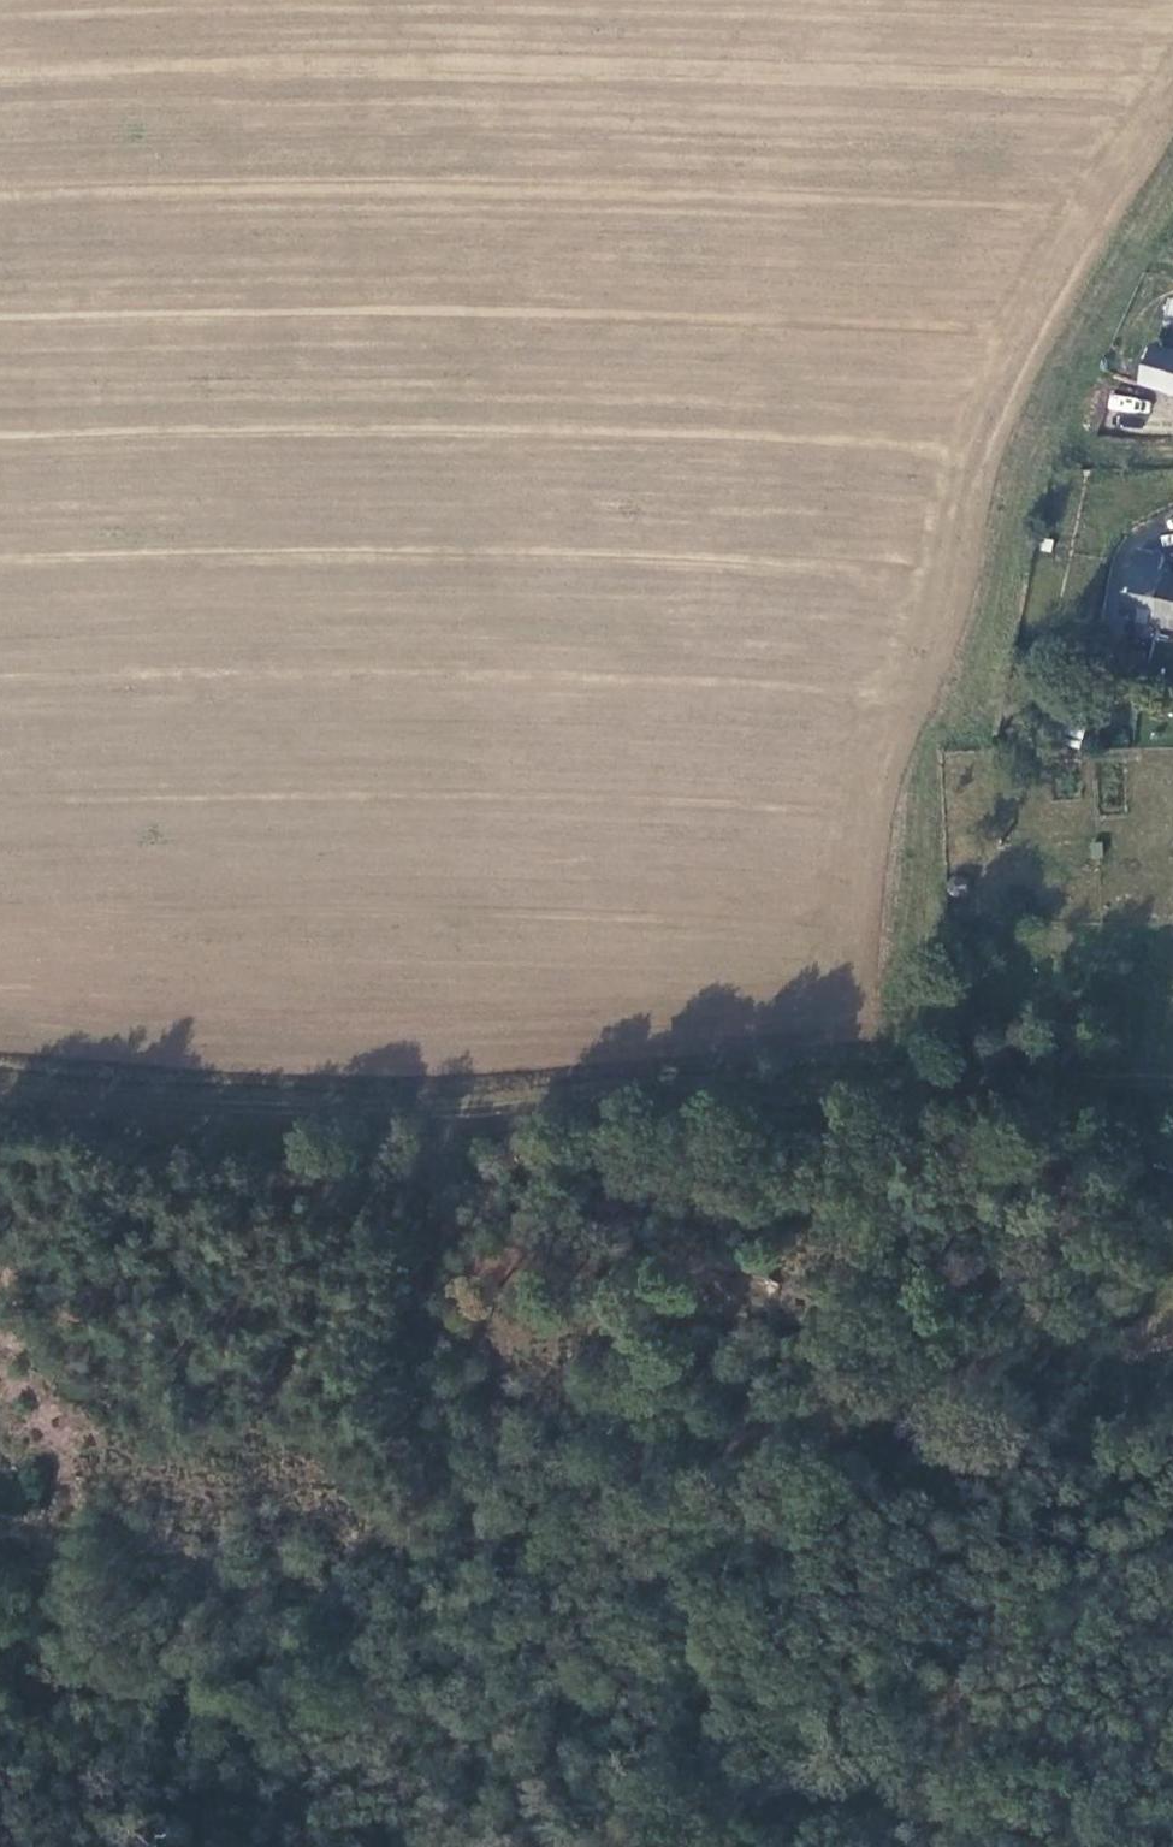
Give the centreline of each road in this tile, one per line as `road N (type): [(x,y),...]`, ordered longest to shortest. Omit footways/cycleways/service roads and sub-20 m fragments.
road 1 (track): [(0,1082),(466,1116),(893,1078),(1172,1083)]

